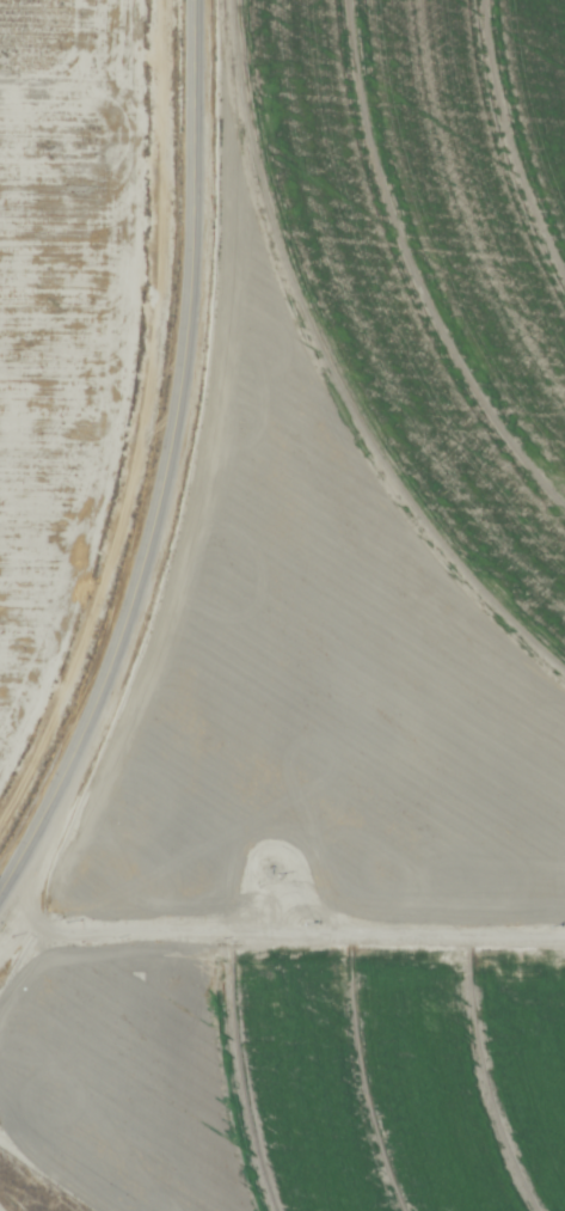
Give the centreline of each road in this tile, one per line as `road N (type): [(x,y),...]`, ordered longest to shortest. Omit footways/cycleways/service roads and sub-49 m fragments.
road 1 (secondary): [(130,652),(177,487),(201,340),(210,0)]
road 2 (residential): [(564,981),(189,964)]
road 3 (track): [(210,25),(564,18)]
road 4 (residential): [(189,964),(159,685),(130,652)]
road 5 (residential): [(0,930),(84,771),(130,652)]

